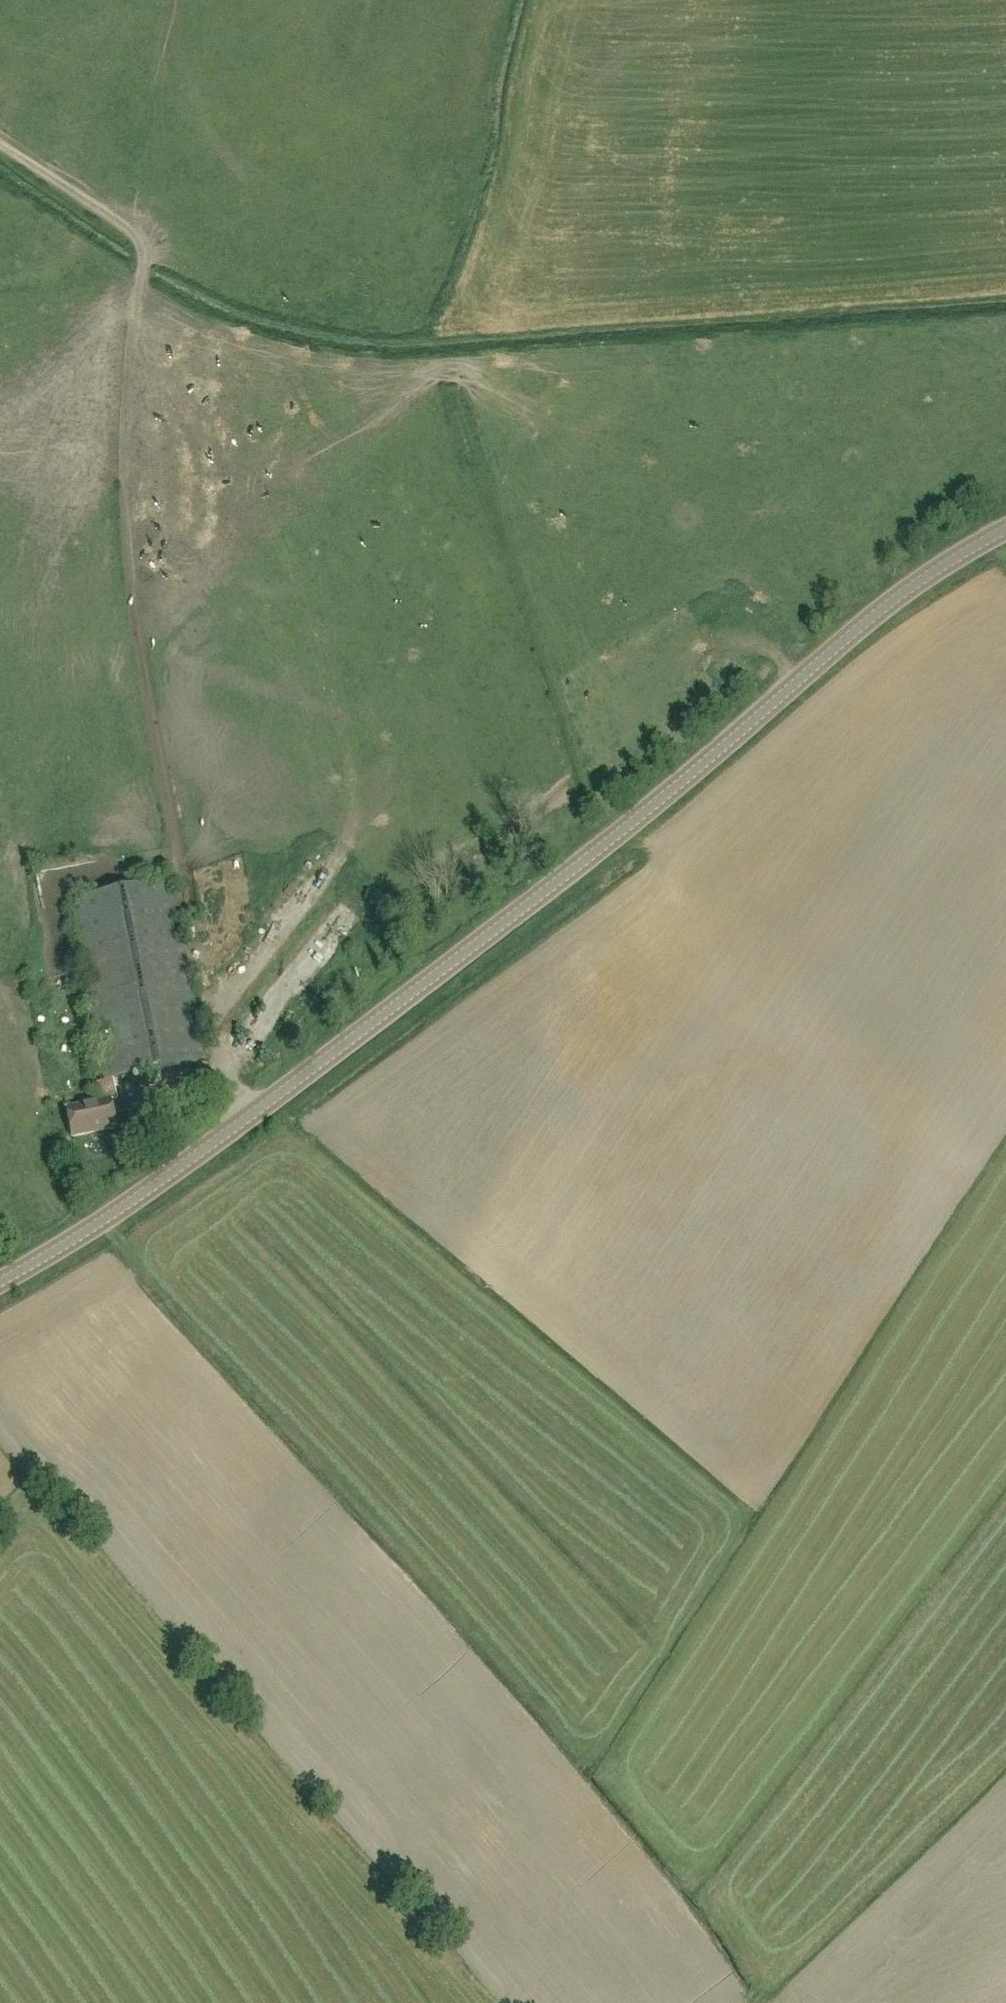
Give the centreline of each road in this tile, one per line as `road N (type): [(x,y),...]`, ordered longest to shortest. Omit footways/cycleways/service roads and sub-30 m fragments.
road 1 (tertiary): [(0,1282),(246,1120),(599,852),(867,621),(1005,527)]

